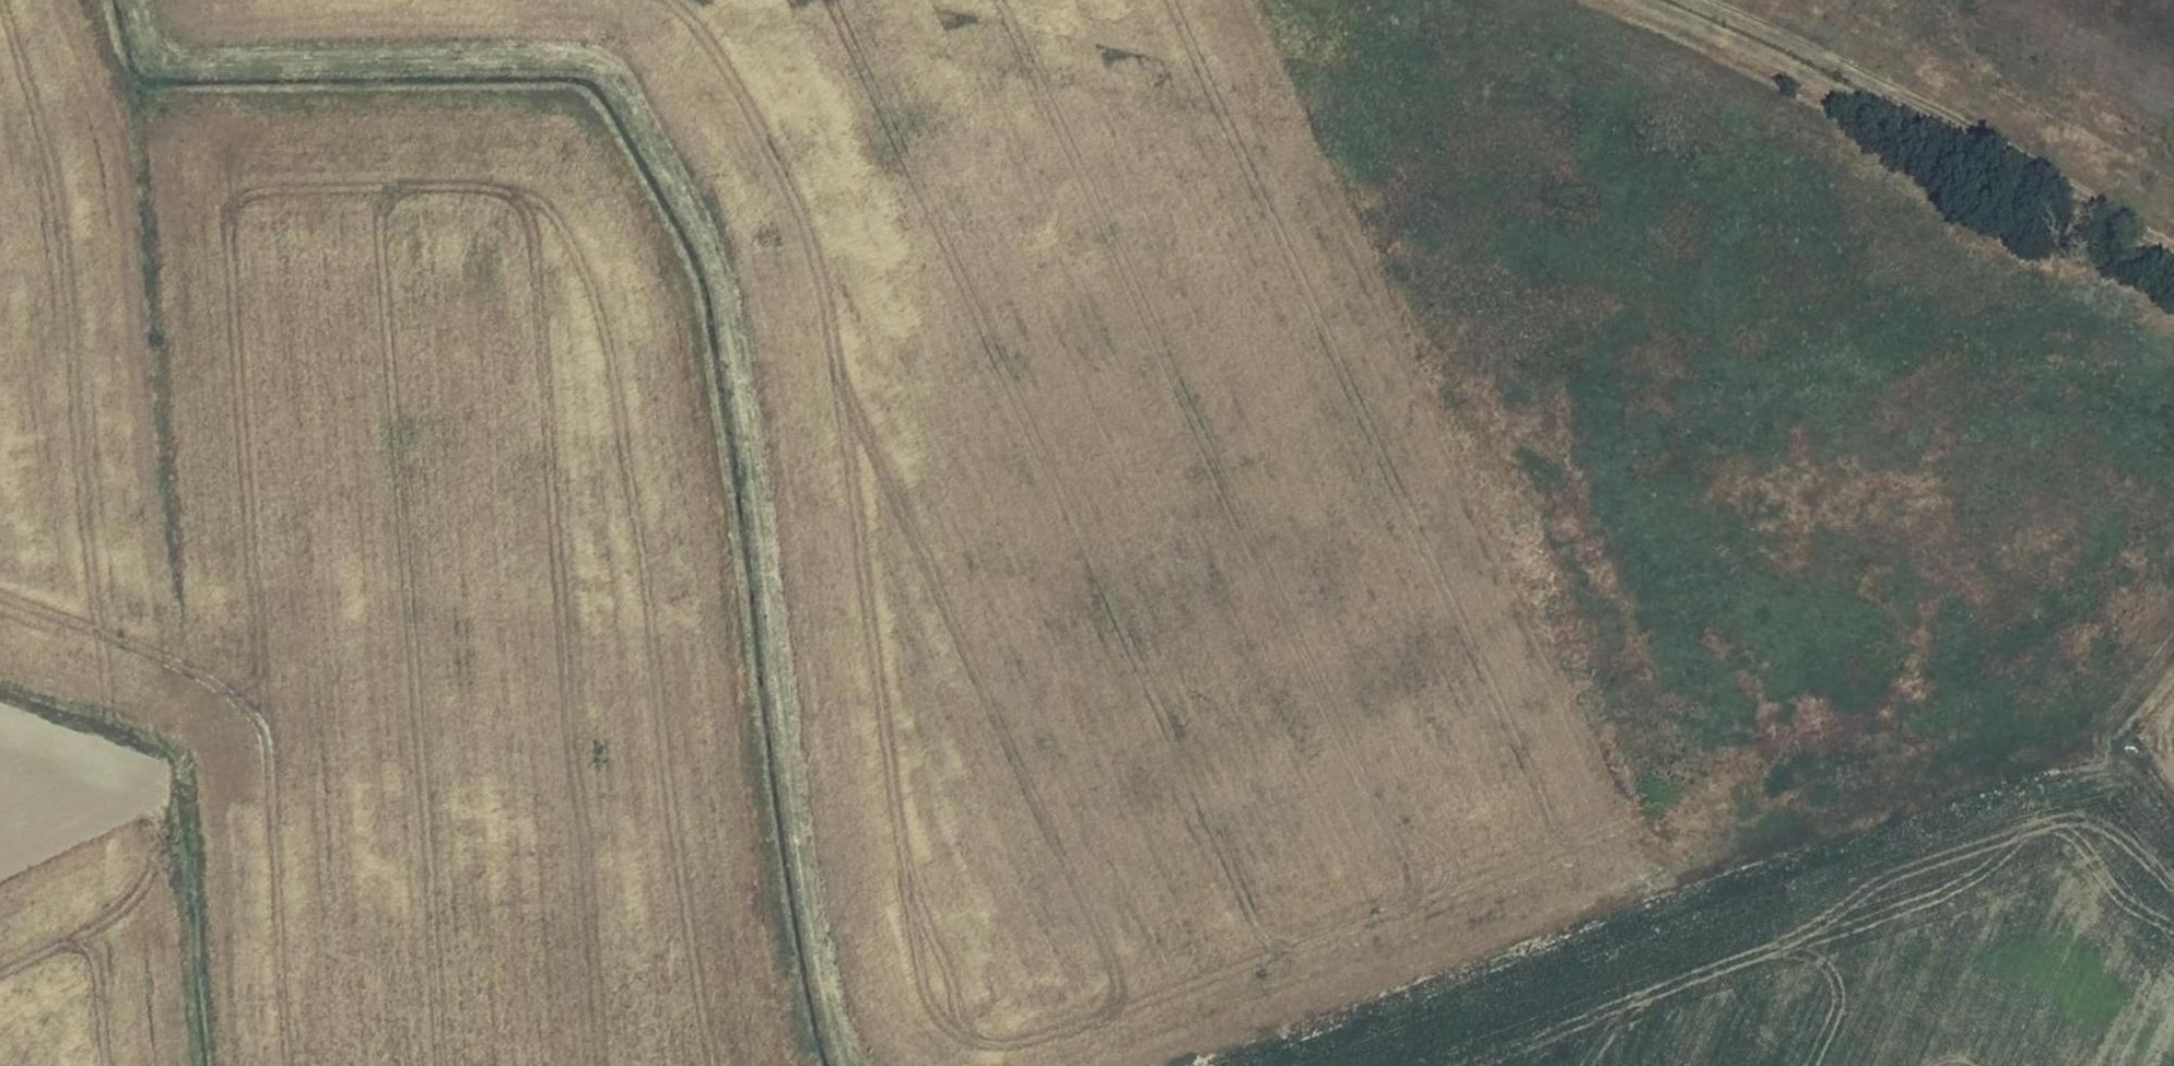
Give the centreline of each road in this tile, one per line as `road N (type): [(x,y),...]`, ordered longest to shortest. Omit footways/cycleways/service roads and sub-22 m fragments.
road 1 (track): [(1688,0),(1783,35),(2173,248)]
road 2 (track): [(207,1065),(180,785),(172,766),(147,739),(0,693)]

